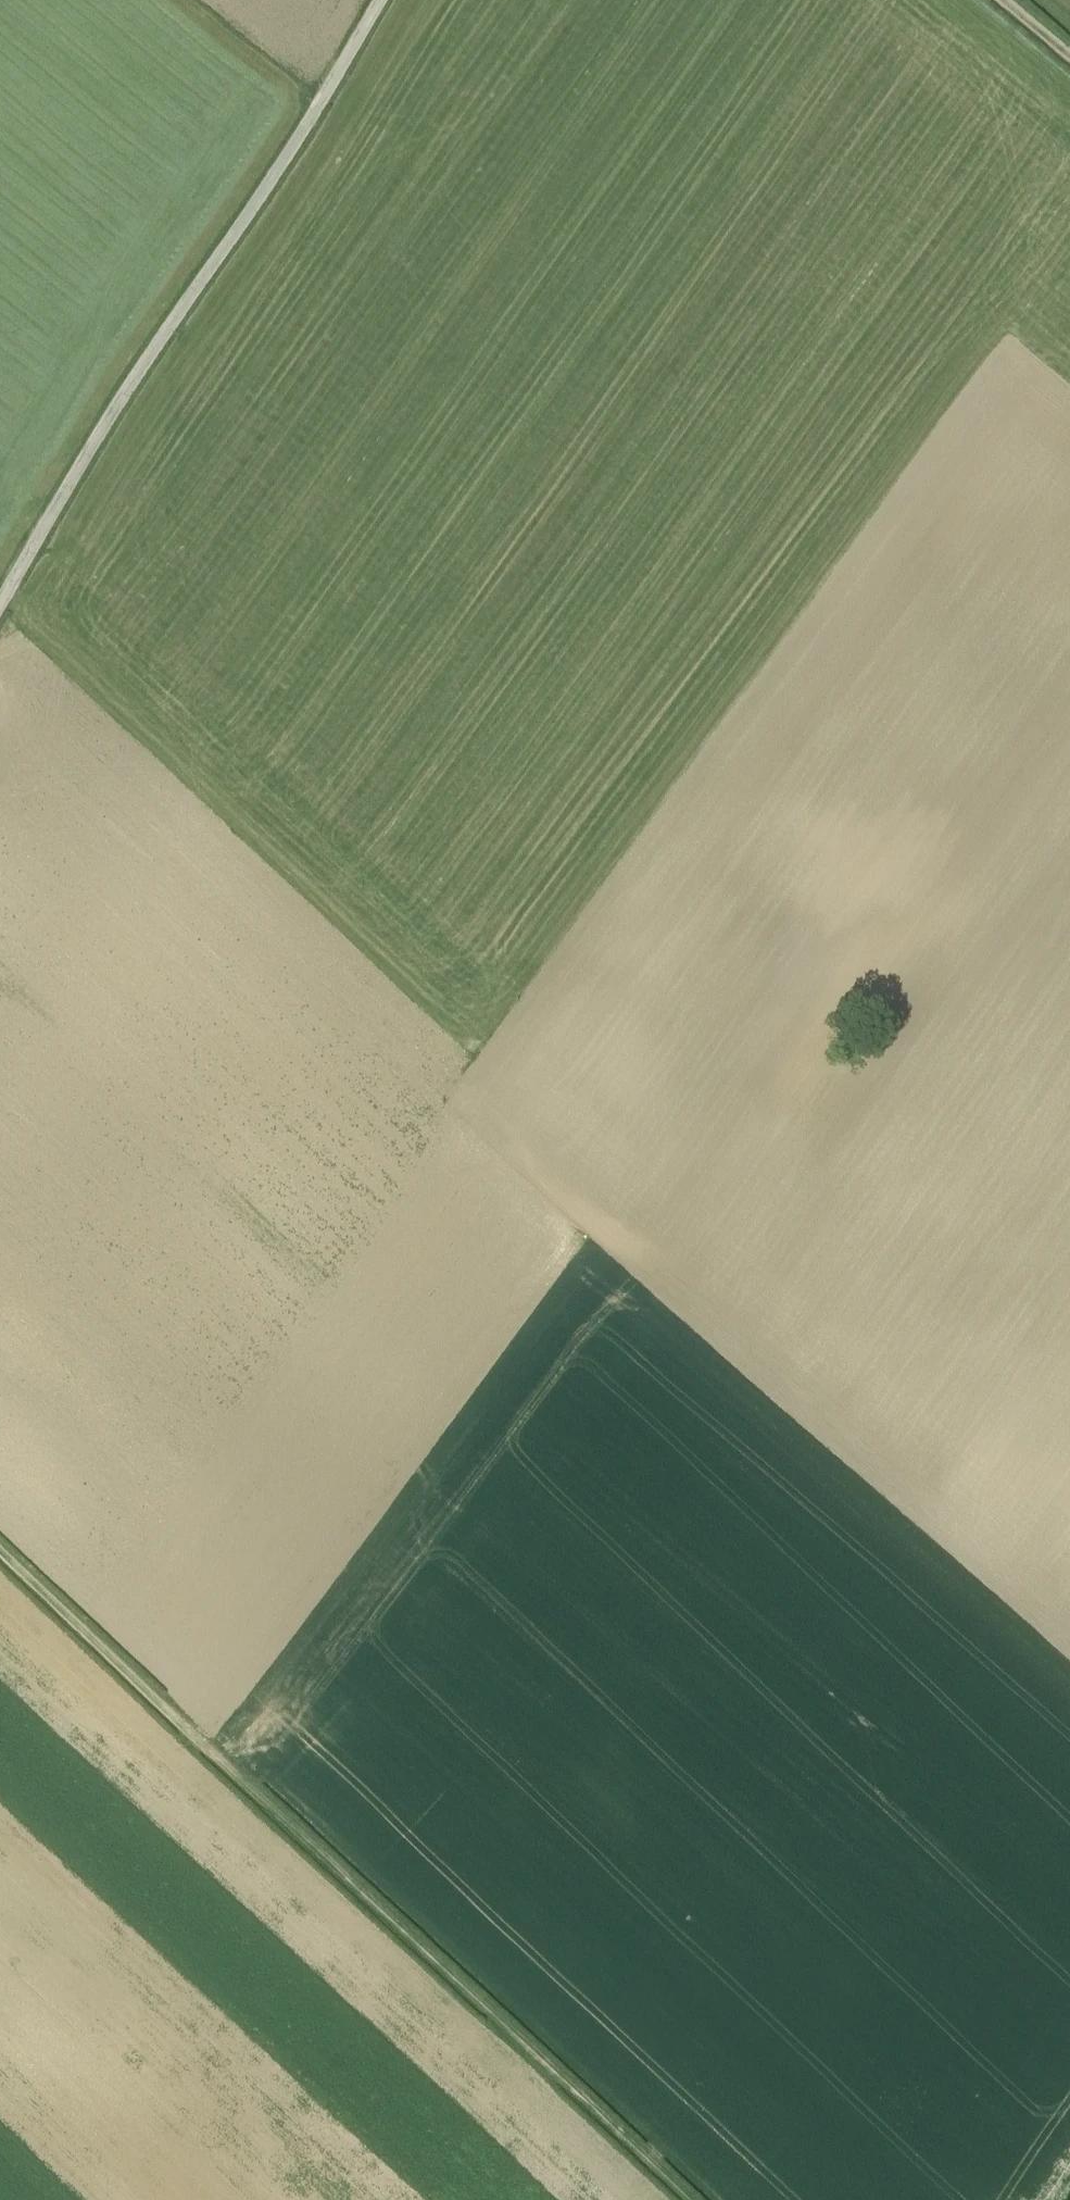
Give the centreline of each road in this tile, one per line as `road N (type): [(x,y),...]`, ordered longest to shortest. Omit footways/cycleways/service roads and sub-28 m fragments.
road 1 (track): [(0,1551),(692,2199)]
road 2 (unclassified): [(0,606),(122,400),(283,165),(382,0)]

